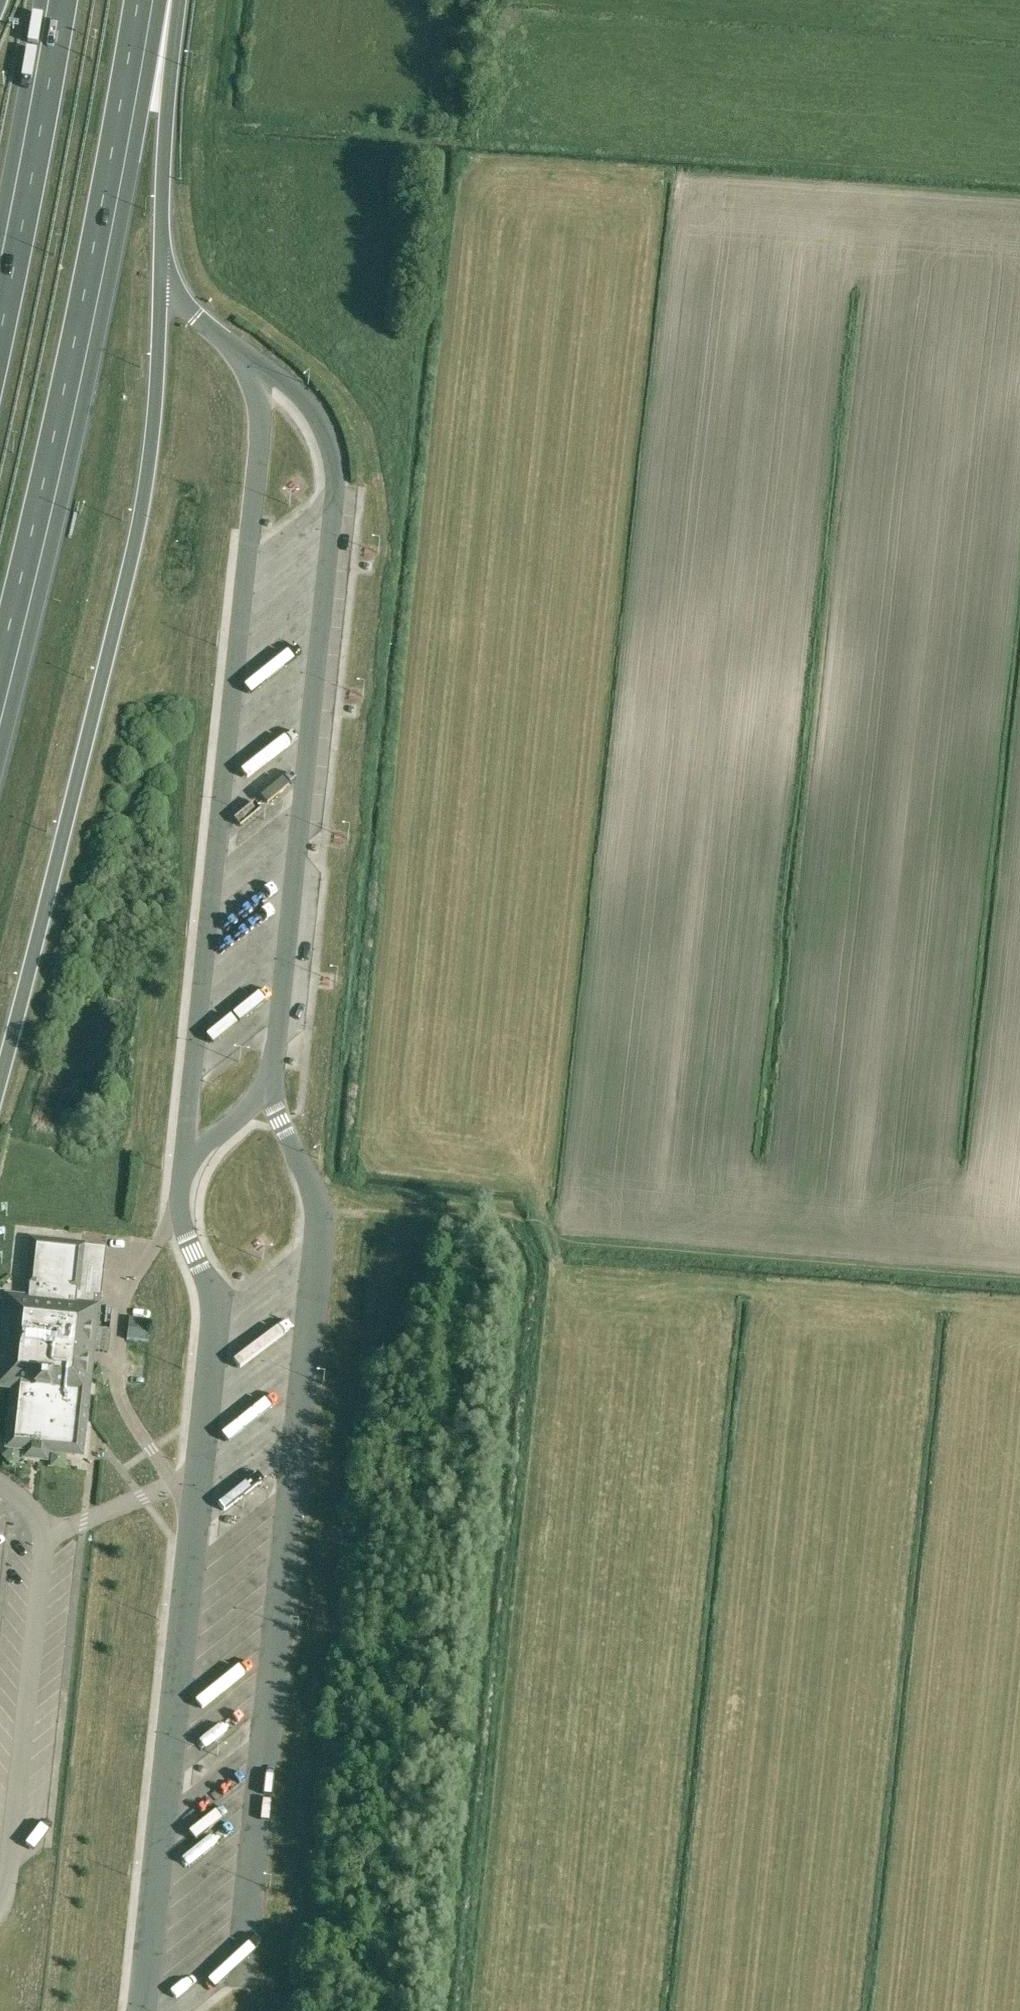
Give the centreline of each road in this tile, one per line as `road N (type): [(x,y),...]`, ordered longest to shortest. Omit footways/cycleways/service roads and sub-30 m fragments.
road 1 (motorway): [(0,689),(39,539),(144,0)]
road 2 (motorway): [(55,0),(0,298)]
road 3 (motorway): [(165,168),(181,0)]

